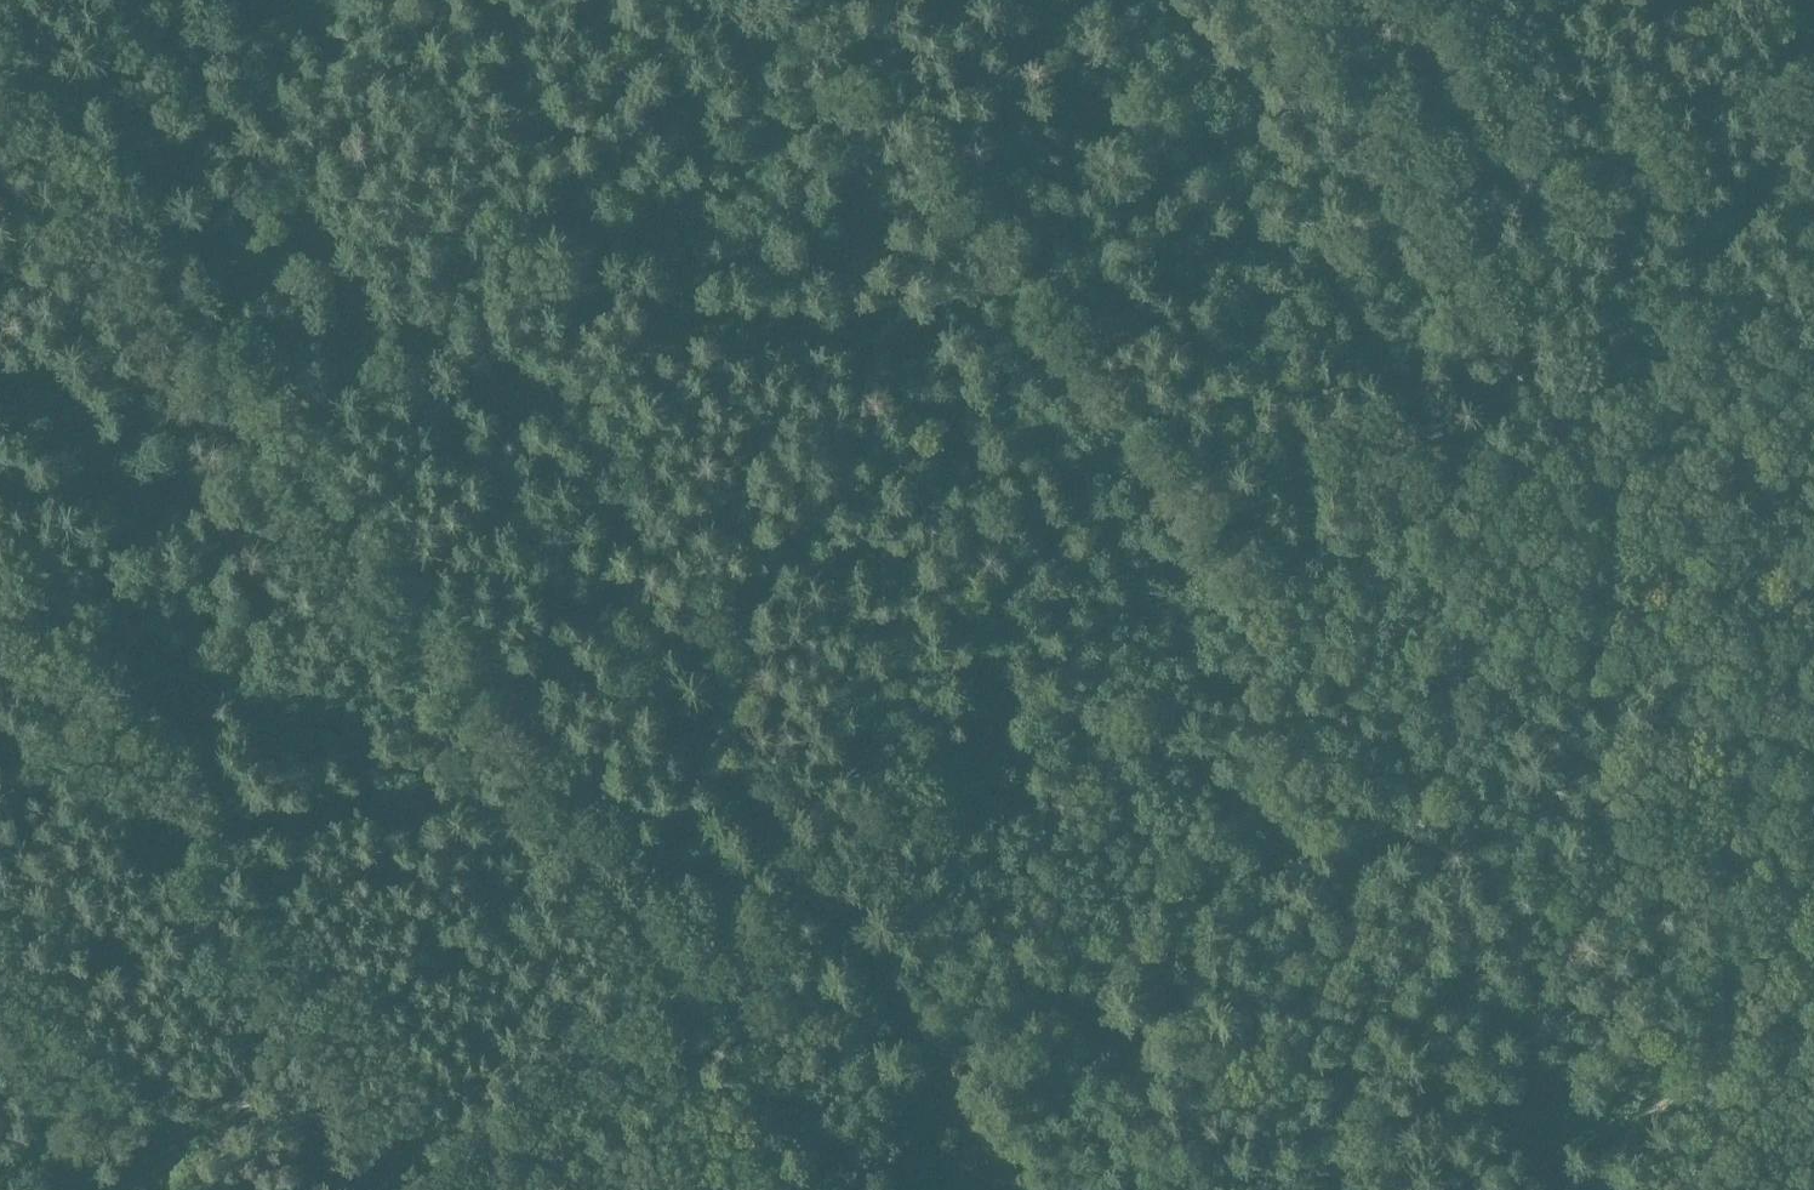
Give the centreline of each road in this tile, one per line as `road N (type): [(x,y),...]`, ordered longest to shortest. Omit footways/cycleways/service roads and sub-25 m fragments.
road 1 (track): [(116,0),(382,329),(903,1006),(1015,1189)]
road 2 (track): [(0,652),(382,329),(821,0)]
road 3 (track): [(1583,1189),(1813,969)]

